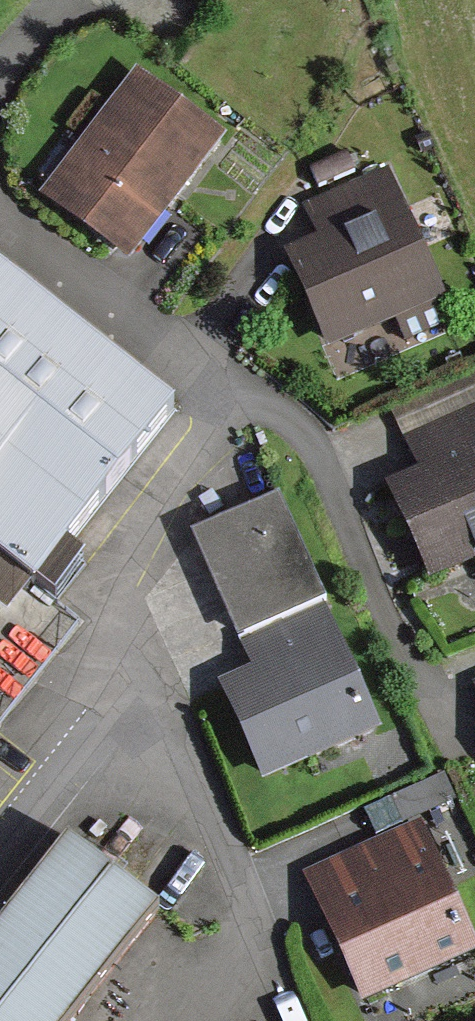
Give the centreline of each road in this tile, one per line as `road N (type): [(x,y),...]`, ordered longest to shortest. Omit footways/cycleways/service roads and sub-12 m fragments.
road 1 (residential): [(263,936),(126,595),(126,556),(214,430),(218,402),(197,359),(0,215)]

